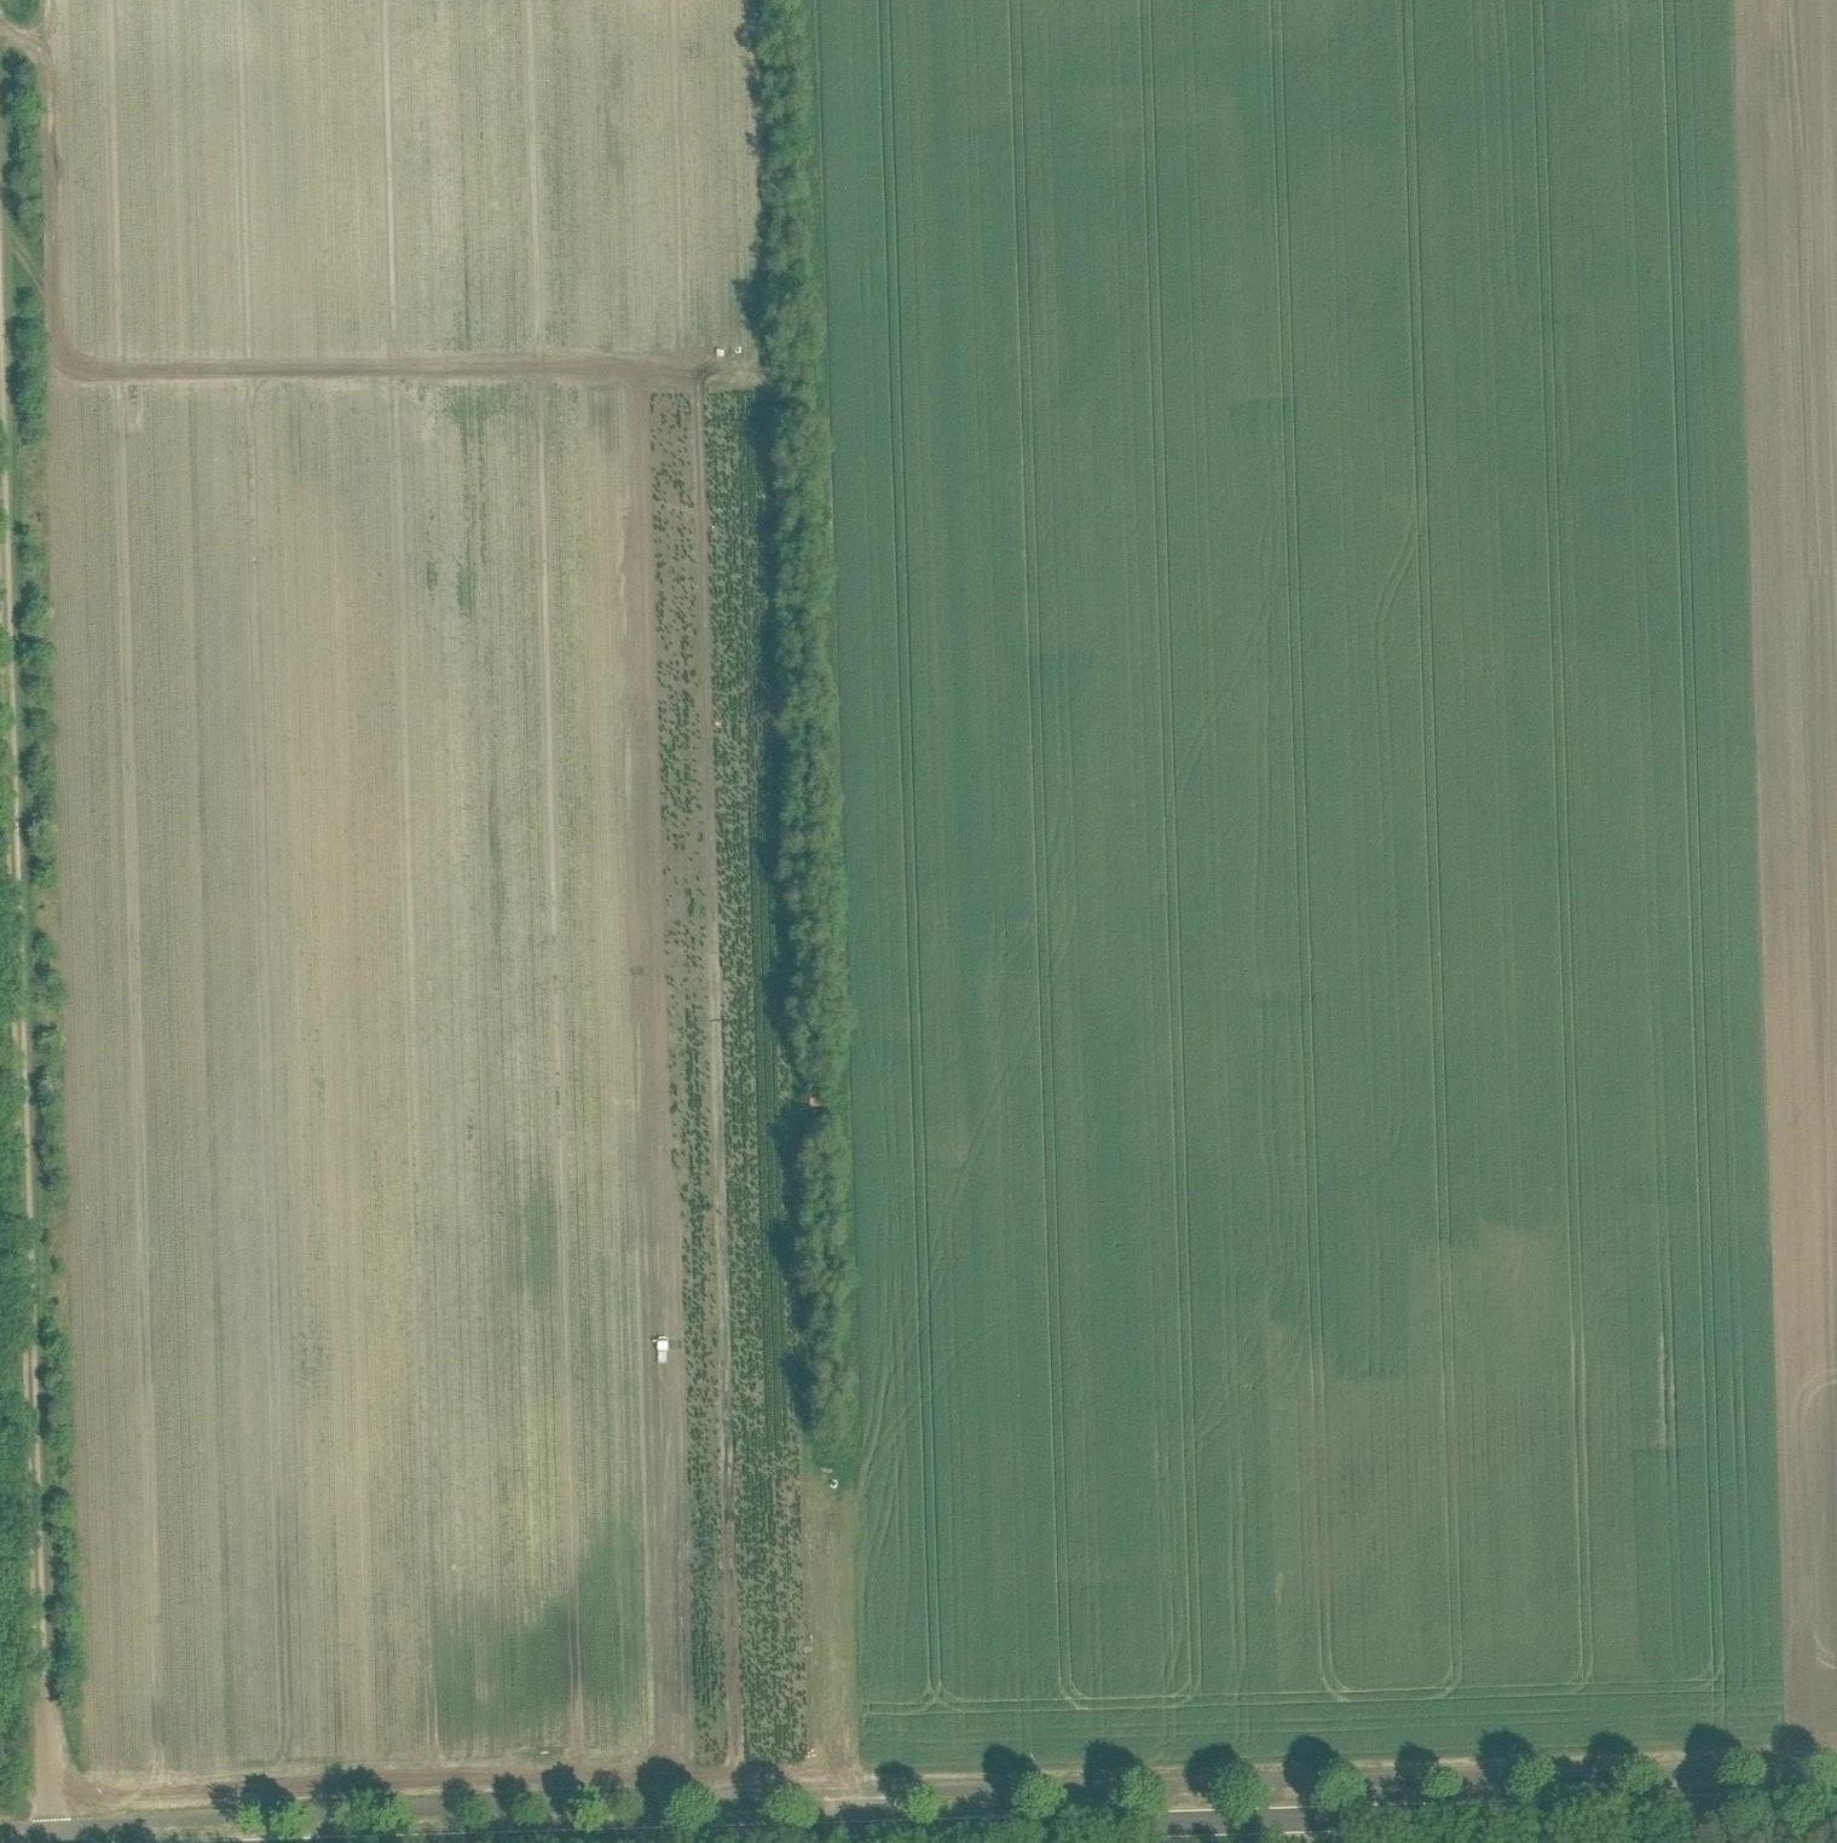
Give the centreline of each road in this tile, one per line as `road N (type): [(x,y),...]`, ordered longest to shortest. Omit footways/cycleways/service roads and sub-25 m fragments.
road 1 (track): [(45,1842),(0,465)]
road 2 (tertiary): [(772,1842),(1836,1808)]

